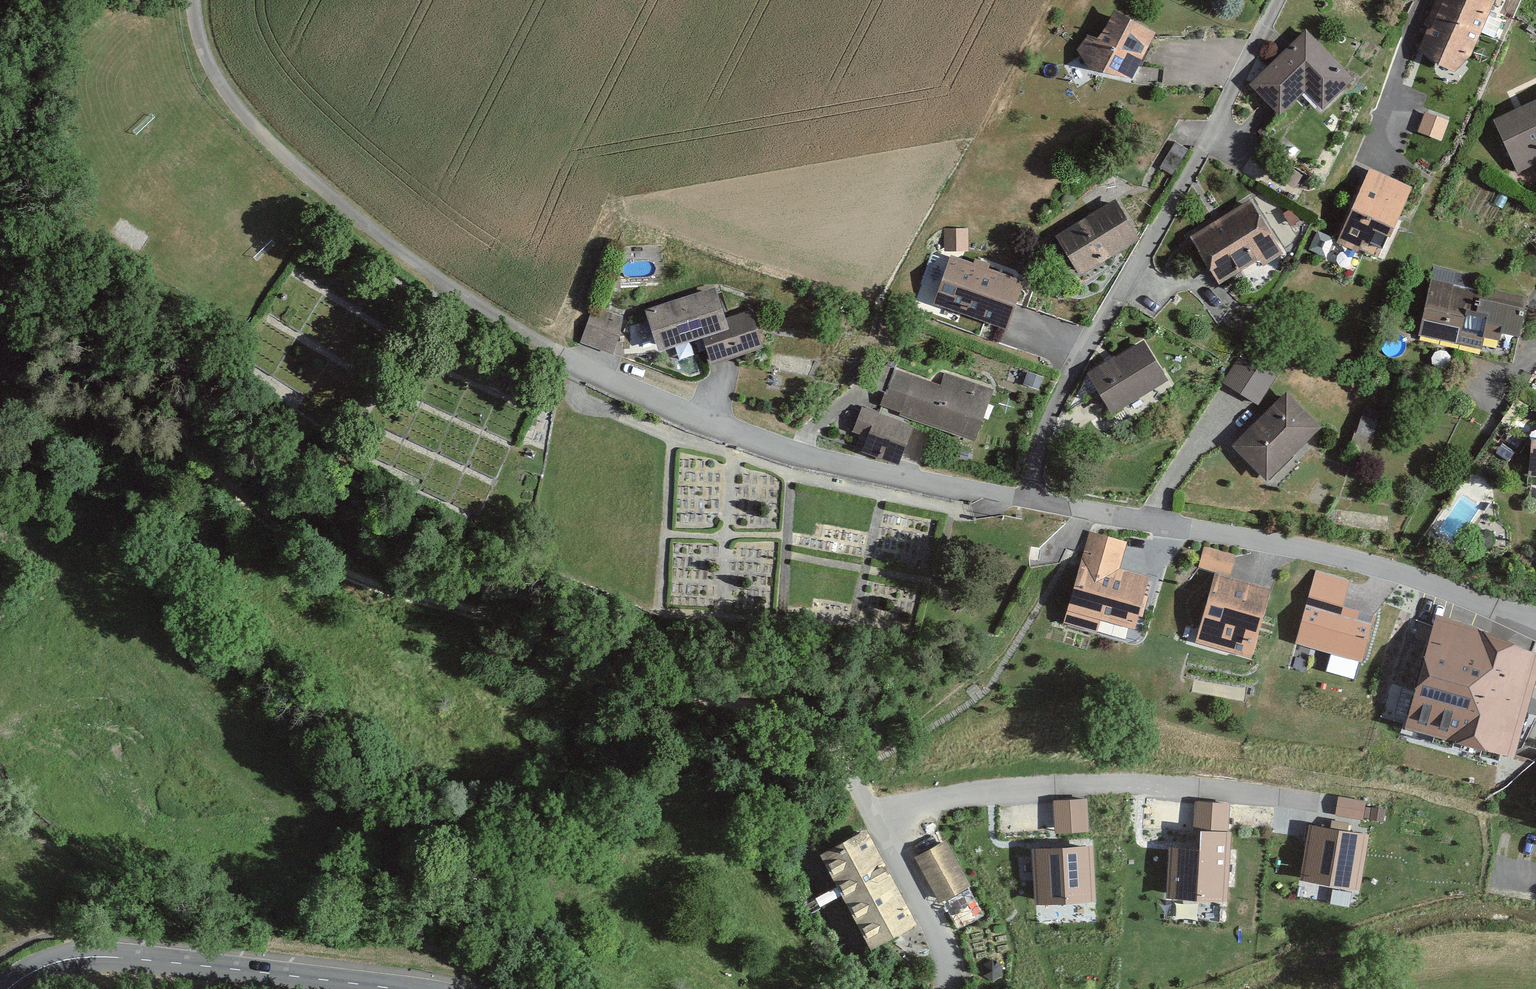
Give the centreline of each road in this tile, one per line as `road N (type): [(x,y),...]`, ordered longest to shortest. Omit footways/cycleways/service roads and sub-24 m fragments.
road 1 (residential): [(193,0),(212,69),(272,144),(410,259),(561,357),(796,454),(1028,505)]
road 2 (track): [(0,373),(87,404),(201,459),(300,544),(353,576),(703,697)]
road 3 (residential): [(1277,0),(1048,417),(1028,505)]
road 4 (residential): [(1028,505),(1303,548),(1496,609)]
road 5 (residential): [(703,697),(785,716),(825,740),(928,918),(947,988)]
road 6 (residential): [(397,988),(92,957),(39,968),(7,988)]

